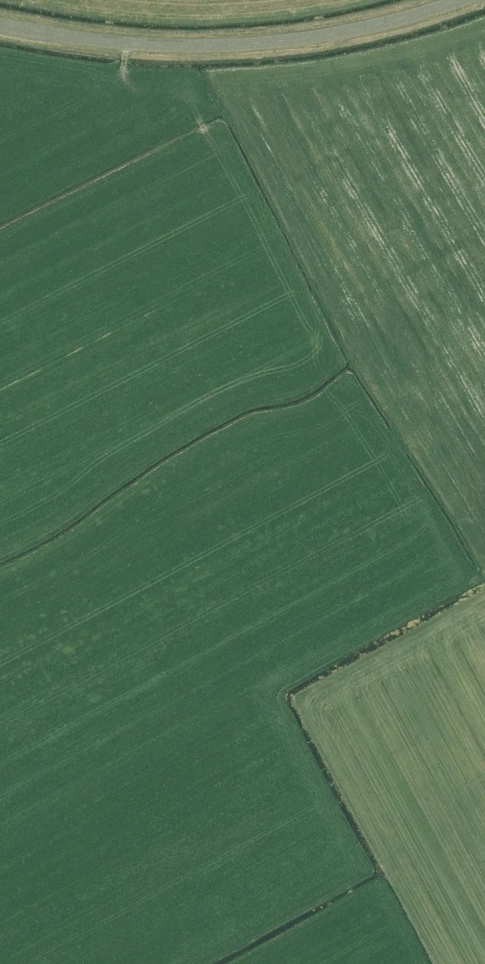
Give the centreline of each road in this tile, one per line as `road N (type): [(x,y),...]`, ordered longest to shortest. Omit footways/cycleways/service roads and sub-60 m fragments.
road 1 (secondary): [(0,24),(194,47),(315,37),(460,0)]

